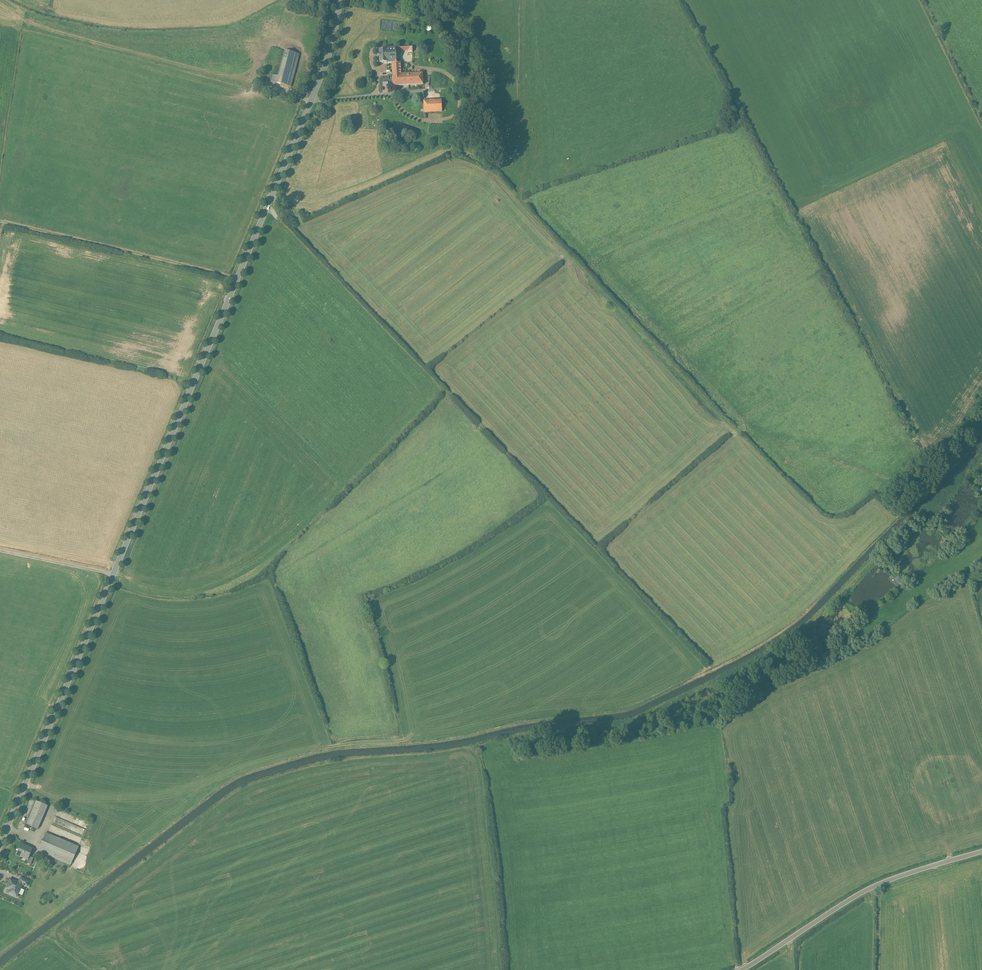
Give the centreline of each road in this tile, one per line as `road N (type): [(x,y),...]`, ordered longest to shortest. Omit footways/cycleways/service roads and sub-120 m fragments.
road 1 (tertiary): [(339,0),(311,101),(0,843)]
road 2 (unclassified): [(740,969),(874,887),(981,852)]
road 3 (track): [(238,279),(0,221)]

